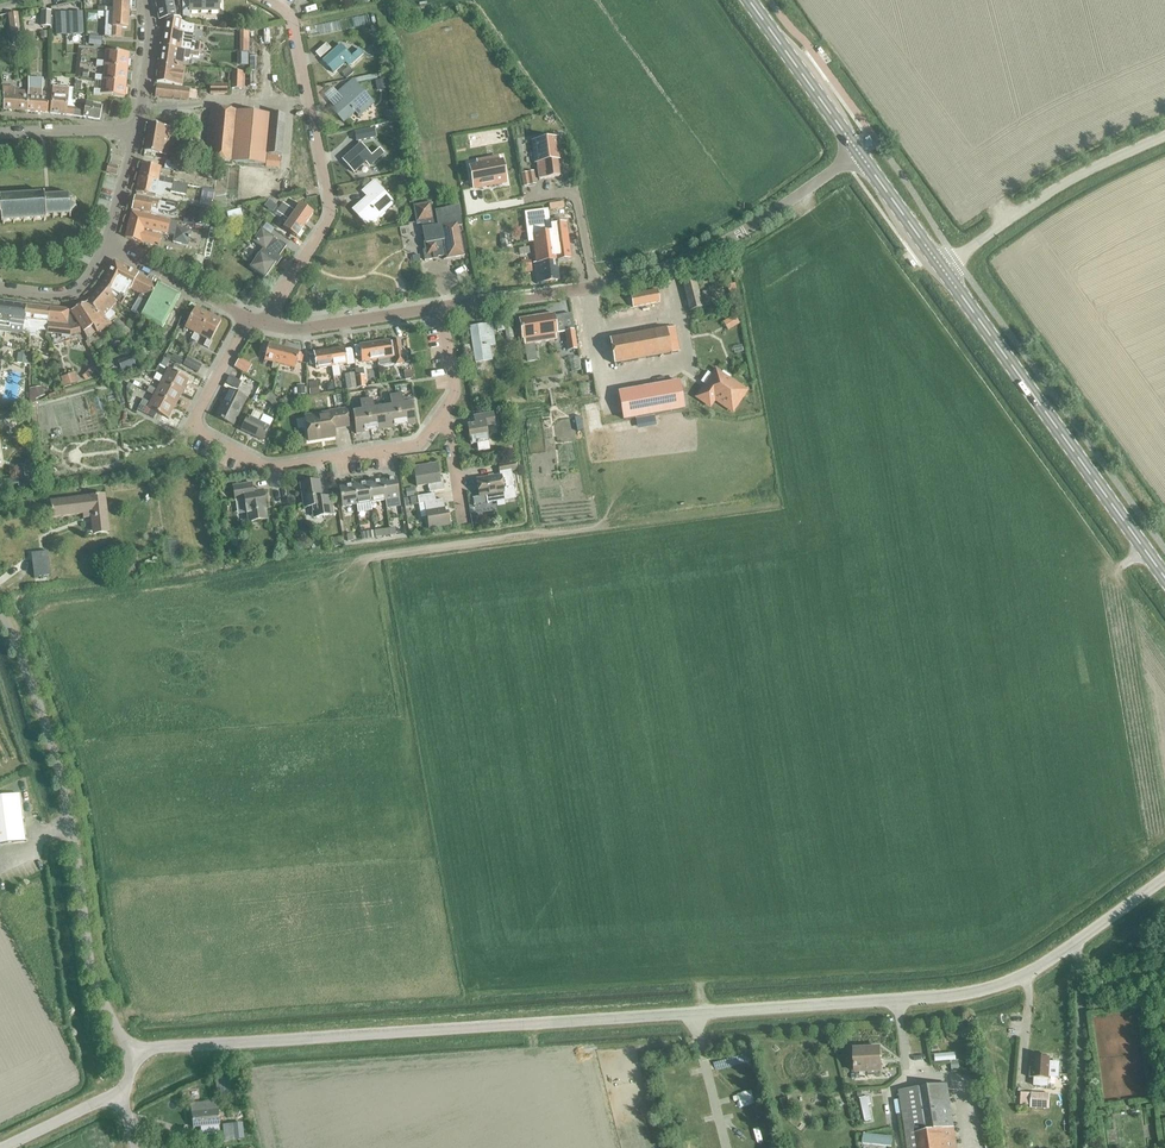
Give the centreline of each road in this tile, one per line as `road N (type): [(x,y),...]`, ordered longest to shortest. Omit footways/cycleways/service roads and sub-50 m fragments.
road 1 (unclassified): [(132,1052),(949,995),(1023,976),(1164,877)]
road 2 (unclassified): [(132,1052),(97,989),(74,825),(49,733),(0,608)]
road 3 (residential): [(249,319),(195,422),(202,433),(267,466),(419,444),(447,403)]
road 4 (secondary): [(1164,577),(942,269)]
road 5 (residential): [(266,324),(329,204),(291,14),(268,0)]
road 6 (unclassified): [(942,269),(1068,179),(1164,137)]
road 7 (secondary): [(860,154),(749,0)]
road 8 (residential): [(266,324),(299,330),(438,307)]
road 9 (residential): [(106,246),(249,319)]
road 10 (residential): [(593,284),(685,259),(743,230)]
road 11 (residential): [(438,307),(593,284)]
road 12 (secondary): [(942,269),(860,154)]
road 13 (unclassified): [(743,230),(860,154)]
road 14 (residential): [(0,133),(135,131)]
road 15 (residential): [(135,131),(149,23),(144,0)]
road 16 (residential): [(593,284),(573,194),(536,200)]
road 17 (residential): [(106,246),(71,292),(0,287)]
road 18 (unclassified): [(5,1147),(118,1094)]
road 19 (residential): [(464,524),(447,403)]

